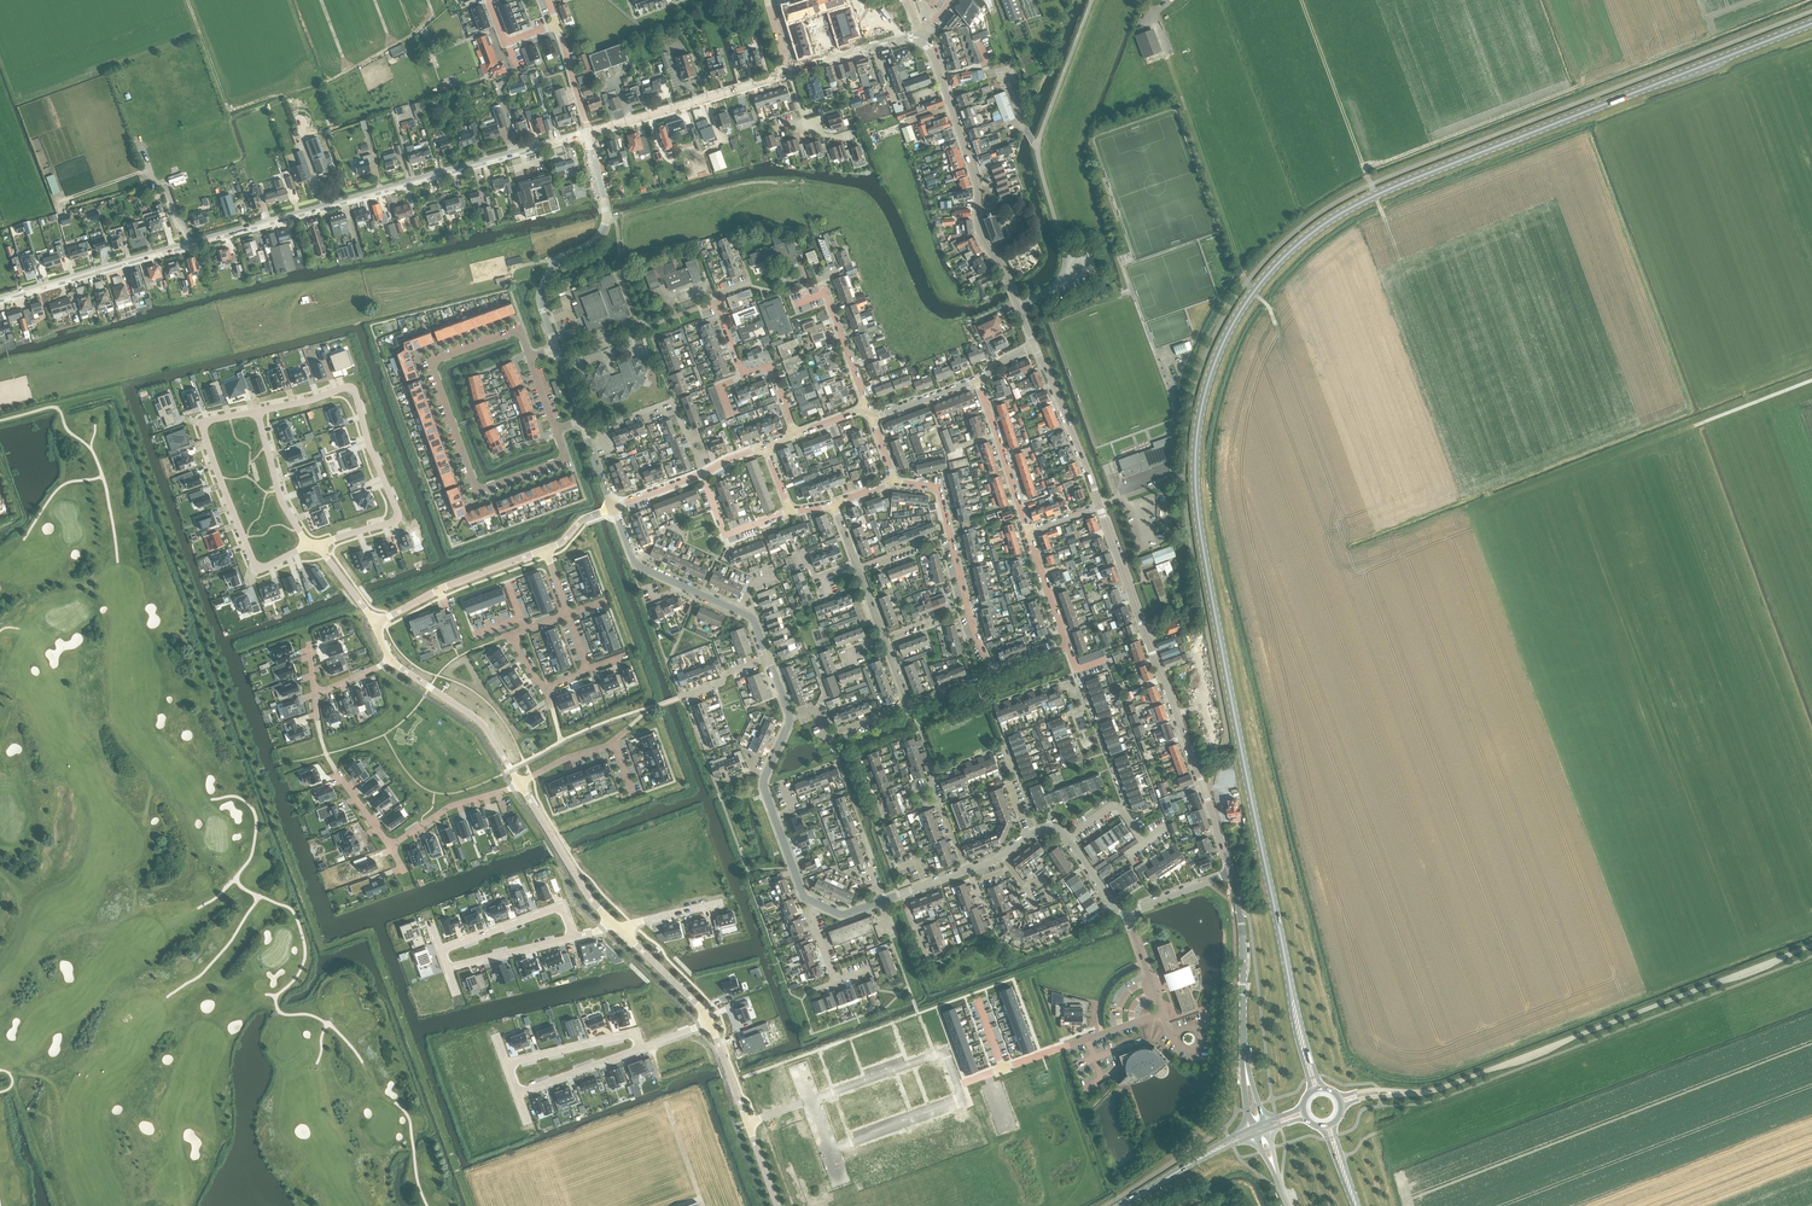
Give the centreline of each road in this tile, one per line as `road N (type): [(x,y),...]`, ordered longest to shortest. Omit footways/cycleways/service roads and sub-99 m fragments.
road 1 (primary): [(1307,1060),(1197,507),(1195,437),(1232,324),(1272,268),(1376,195),(1811,24)]
road 2 (tertiary): [(0,297),(587,133)]
road 3 (residential): [(1403,1093),(1441,1088),(1811,945)]
road 4 (track): [(1302,0),(1364,168),(1575,88)]
road 5 (tertiary): [(1232,873),(1099,505)]
road 6 (residential): [(555,428),(566,458),(477,490),(432,362),(520,330),(530,357)]
road 7 (residential): [(1092,0),(1038,141),(1066,274),(1017,303)]
road 8 (residential): [(258,412),(348,387),(358,393),(368,447),(397,518),(319,546)]
road 9 (tertiary): [(1017,303),(980,229),(977,182),(925,32)]
road 10 (residential): [(308,545),(266,567),(252,559),(203,429),(207,421),(258,412)]
road 11 (residential): [(768,658),(749,616),(642,568),(612,508)]
road 12 (track): [(300,134),(282,95),(230,111),(187,0)]
road 13 (tertiary): [(590,132),(789,73)]
road 14 (tertiary): [(1232,873),(1242,924),(1246,1071)]
road 15 (track): [(282,95),(325,82),(414,34),(434,14),(428,0)]
road 16 (residential): [(546,551),(440,589),(374,624)]
road 17 (residential): [(391,659),(483,724),(520,784)]
road 18 (residential): [(811,1100),(945,1051),(956,1083)]
road 19 (residential): [(520,784),(594,903),(618,926)]
road 20 (residential): [(703,473),(673,401),(585,434)]
road 21 (tertiary): [(1099,505),(1036,346)]
road 22 (residential): [(606,213),(597,237),(555,261),(541,290),(556,348)]
road 23 (residential): [(574,936),(563,906),(440,951)]
road 24 (residential): [(1028,531),(977,379)]
road 25 (residential): [(830,1150),(962,1100),(956,1083)]
road 26 (residential): [(640,1048),(634,1034),(507,1066)]
road 27 (residential): [(390,847),(450,806),(520,784)]
road 28 (residential): [(308,545),(281,498),(258,412)]
road 29 (residential): [(814,903),(804,898),(765,776)]
road 30 (tertiary): [(789,73),(919,34)]
road 31 (residential): [(790,511),(725,535),(703,473)]
road 32 (residential): [(618,926),(711,1022)]
road 33 (residential): [(516,1093),(640,1048)]
road 34 (residential): [(446,967),(574,936)]
road 35 (track): [(1811,381),(1693,426)]
road 36 (residential): [(868,408),(825,294)]
road 37 (residential): [(1028,531),(1067,645)]

